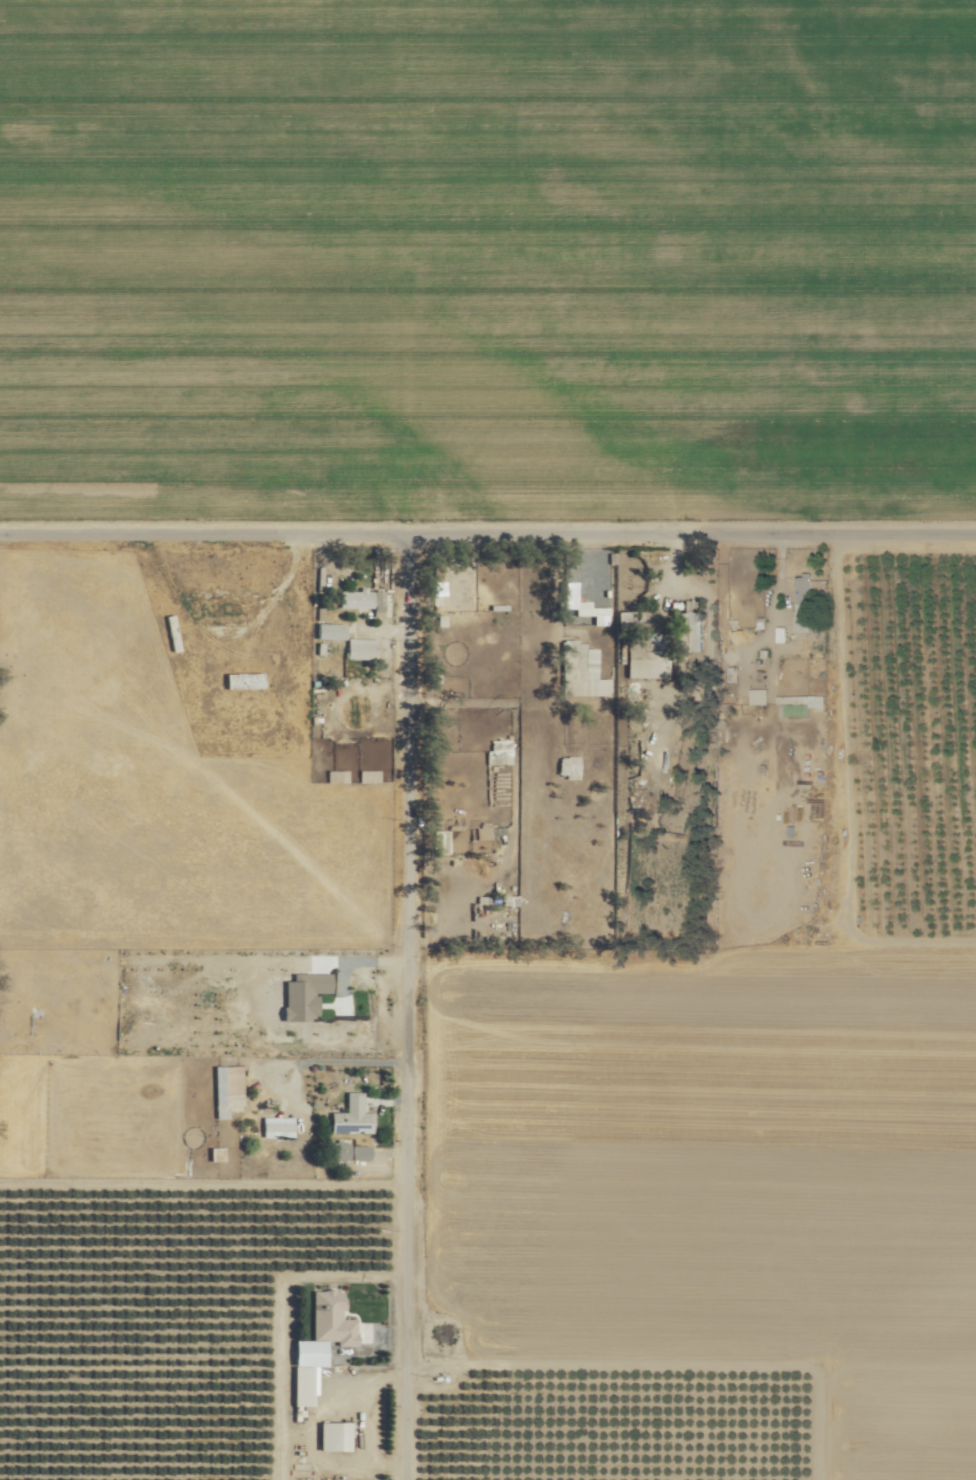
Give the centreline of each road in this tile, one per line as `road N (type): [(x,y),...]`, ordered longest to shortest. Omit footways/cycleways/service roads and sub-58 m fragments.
road 1 (residential): [(417,1479),(428,522)]
road 2 (residential): [(975,525),(428,522)]
road 3 (residential): [(428,522),(0,523)]

